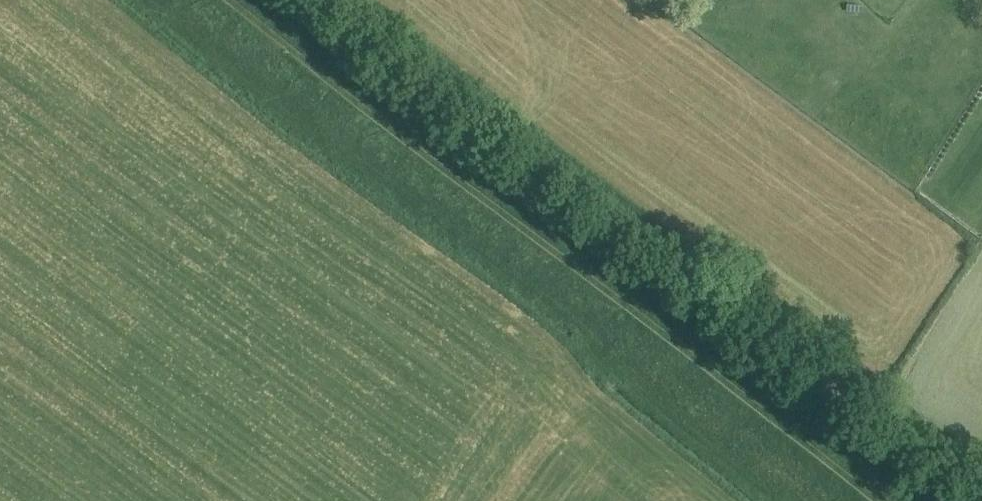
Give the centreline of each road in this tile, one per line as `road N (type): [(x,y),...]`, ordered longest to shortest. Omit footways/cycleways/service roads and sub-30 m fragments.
road 1 (track): [(216,0),(865,500)]
road 2 (unclassified): [(981,492),(500,137),(333,0)]

